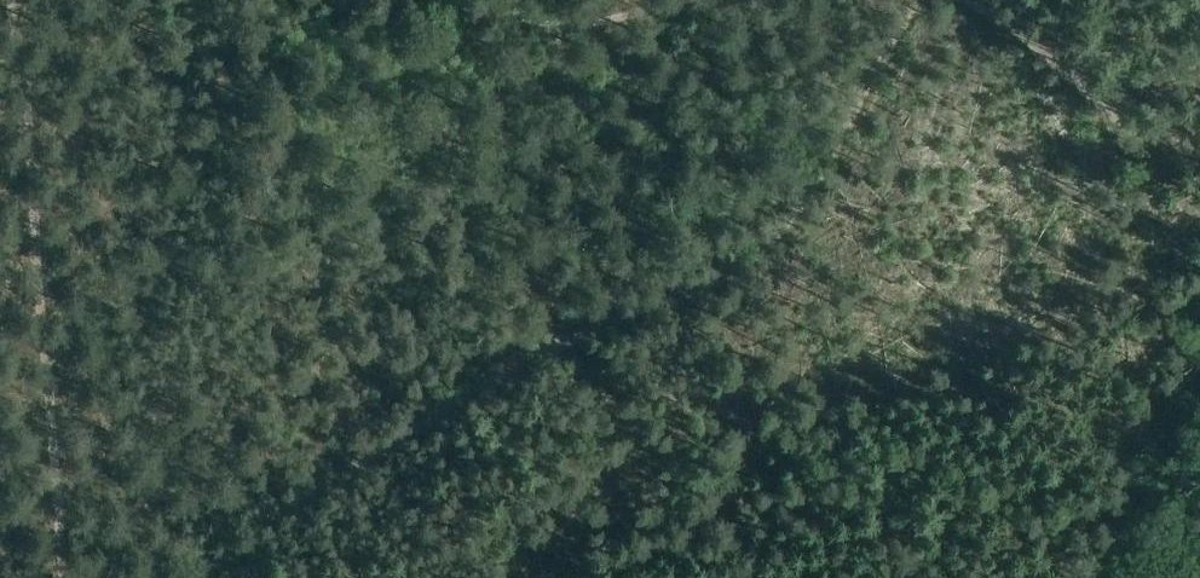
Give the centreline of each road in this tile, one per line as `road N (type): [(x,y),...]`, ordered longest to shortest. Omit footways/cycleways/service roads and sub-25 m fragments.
road 1 (track): [(915,3),(816,182),(768,243),(389,422),(174,577)]
road 2 (track): [(80,577),(12,0)]
road 3 (track): [(968,0),(1048,57),(1123,127),(1199,156)]
road 4 (track): [(447,0),(583,25),(683,0)]

